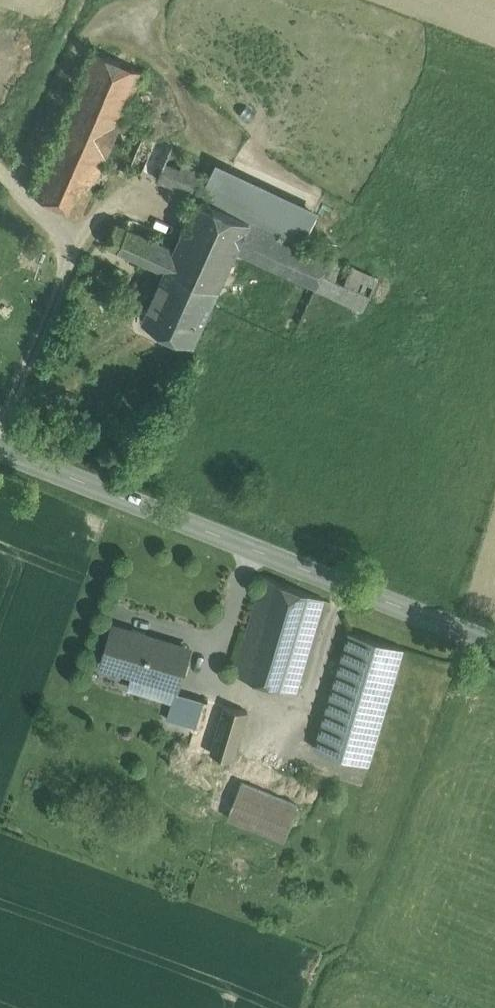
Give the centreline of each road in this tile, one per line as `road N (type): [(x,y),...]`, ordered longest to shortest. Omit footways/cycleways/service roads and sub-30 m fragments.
road 1 (secondary): [(494,642),(0,448)]

